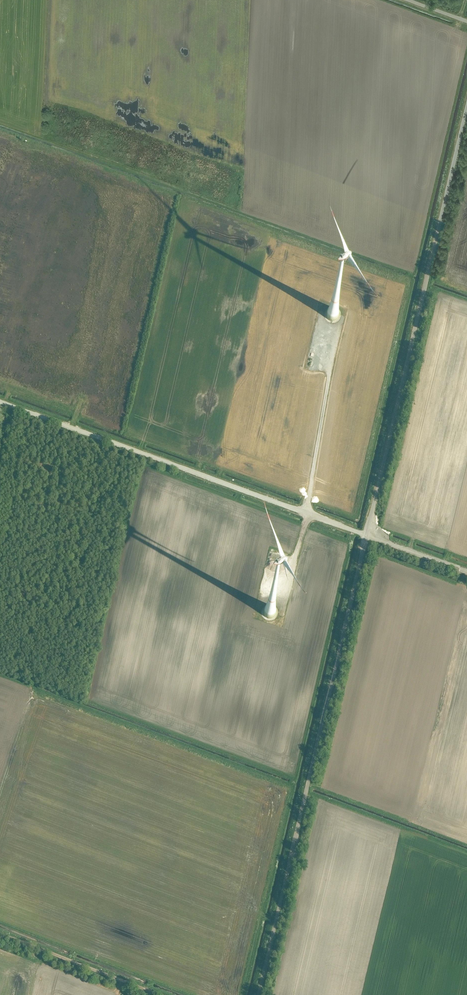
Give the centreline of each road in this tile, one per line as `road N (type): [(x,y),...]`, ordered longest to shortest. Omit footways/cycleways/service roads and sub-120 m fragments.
road 1 (unclassified): [(258,994),(366,536)]
road 2 (unclassified): [(366,536),(466,105)]
road 3 (unclassified): [(0,403),(366,536)]

